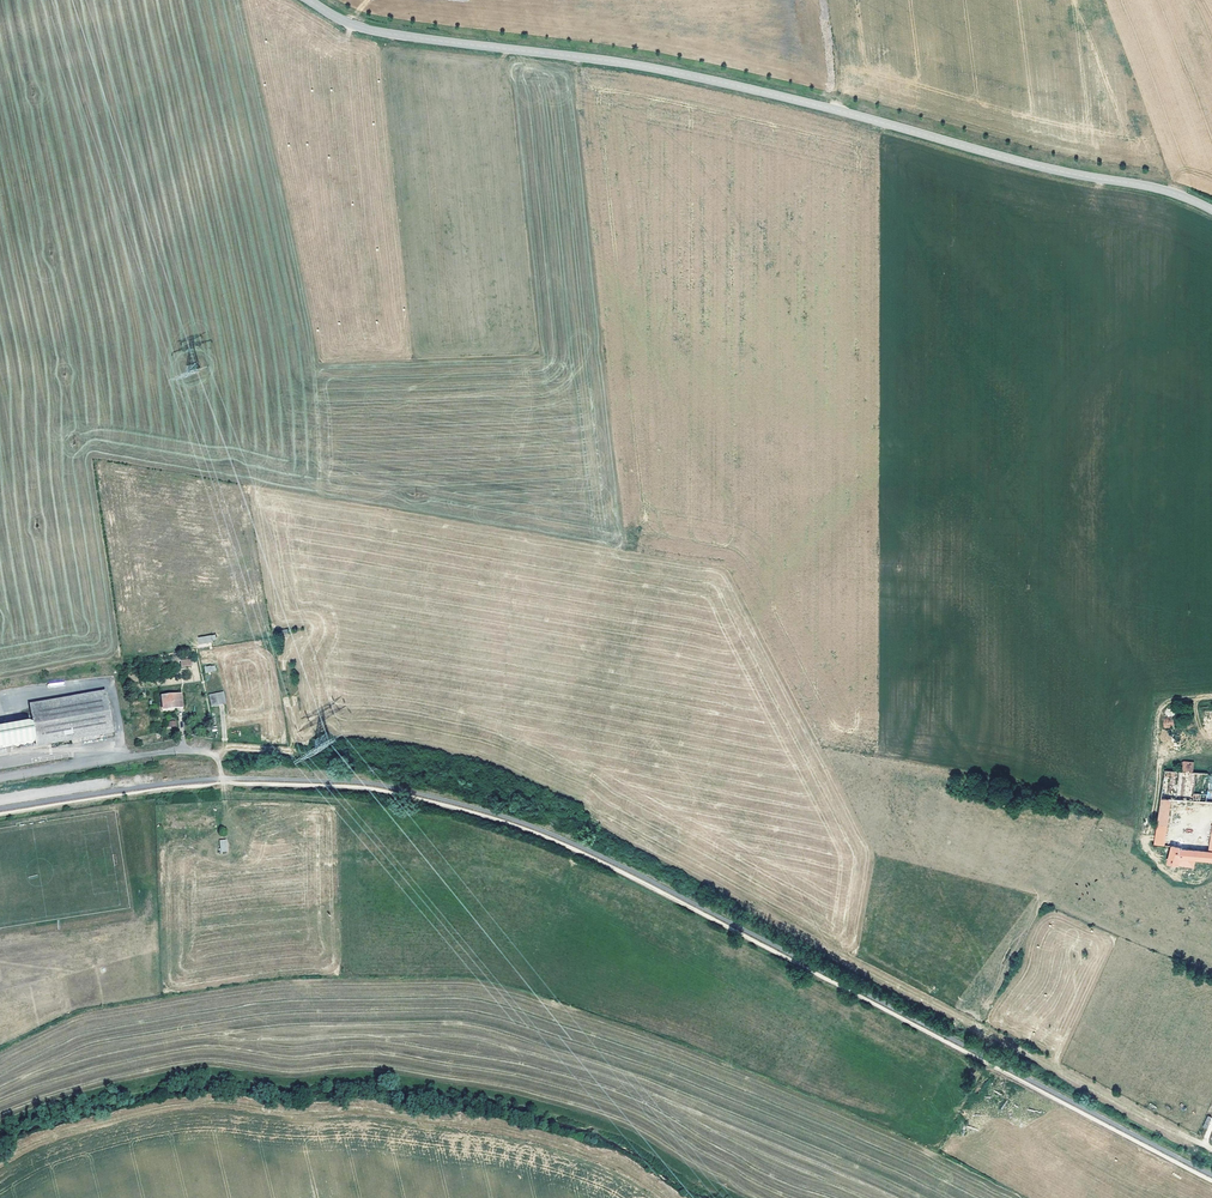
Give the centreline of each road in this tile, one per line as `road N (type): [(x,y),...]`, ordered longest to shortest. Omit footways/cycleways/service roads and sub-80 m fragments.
road 1 (track): [(234,753),(393,763),(585,821),(1211,1152)]
road 2 (unclassified): [(305,0),(367,32),(722,85),(1067,175),(1166,192),(1211,212)]
road 3 (residential): [(0,779),(163,752),(234,753)]

